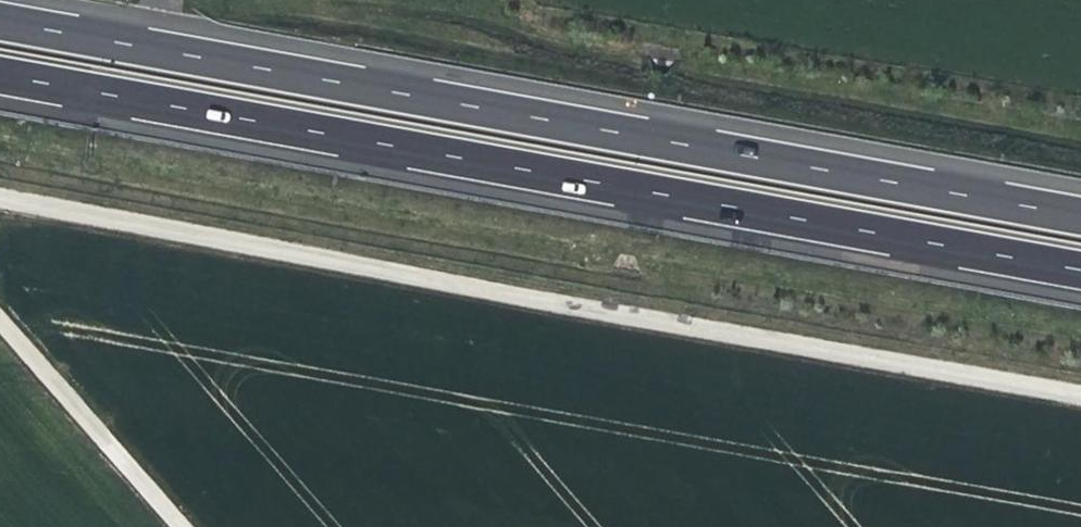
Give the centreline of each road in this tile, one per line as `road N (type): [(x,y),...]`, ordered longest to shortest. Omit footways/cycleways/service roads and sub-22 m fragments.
road 1 (track): [(1080,396),(0,196)]
road 2 (motorway): [(1080,216),(0,21)]
road 3 (motorway): [(0,74),(1080,269)]
road 4 (track): [(0,322),(181,526)]

